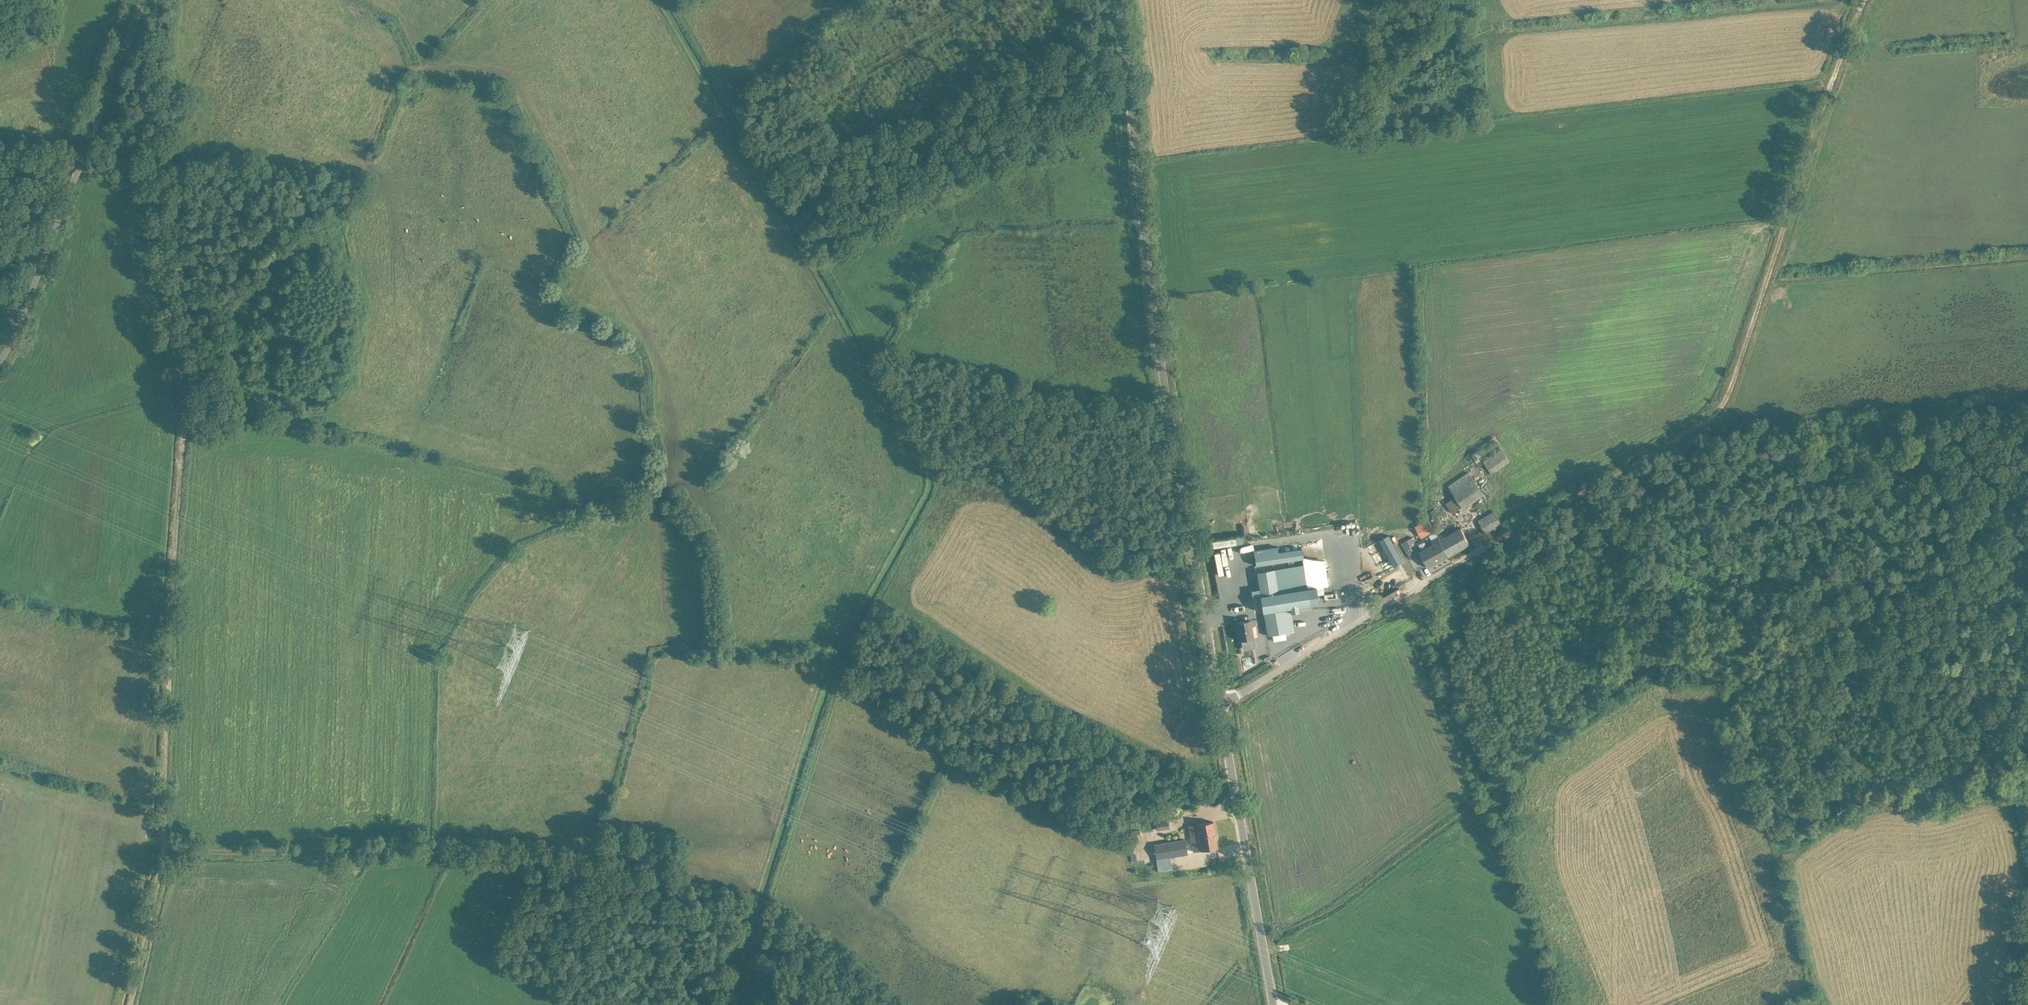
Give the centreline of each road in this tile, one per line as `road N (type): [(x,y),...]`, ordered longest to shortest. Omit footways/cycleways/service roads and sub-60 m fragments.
road 1 (track): [(158,0),(157,153),(182,433),(164,850)]
road 2 (track): [(164,850),(416,844),(577,858),(753,942),(840,1004)]
road 3 (unclassified): [(1220,705),(1153,314),(1121,0)]
road 4 (unclassified): [(0,358),(144,0)]
road 5 (unclassified): [(1273,1004),(1220,705)]
road 6 (unclassified): [(1220,705),(1475,553)]
road 7 (track): [(131,1004),(164,850)]

